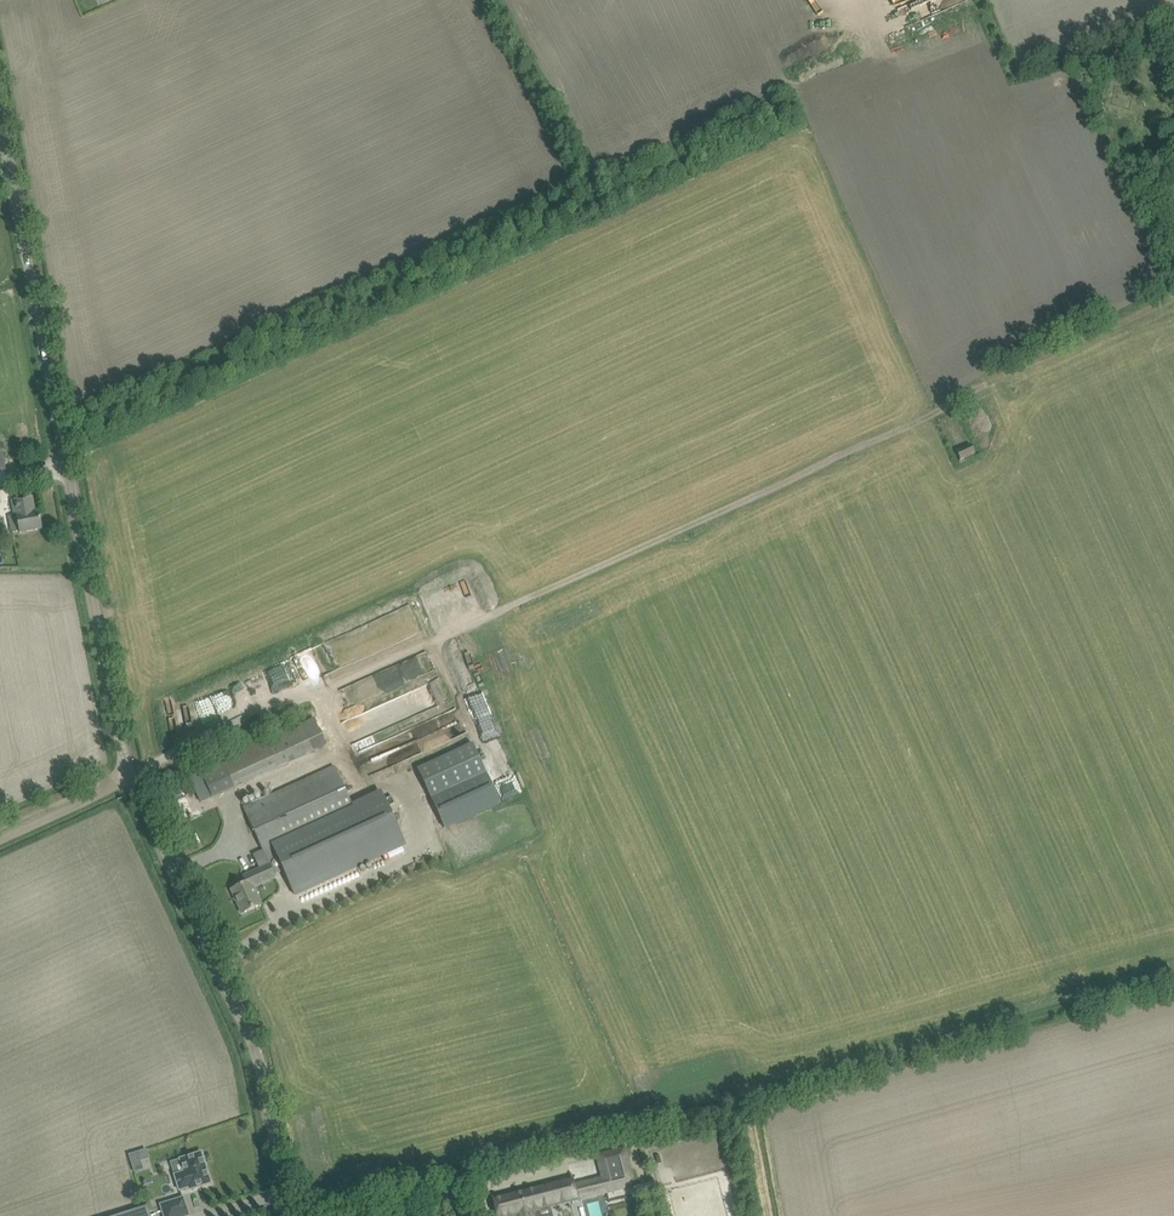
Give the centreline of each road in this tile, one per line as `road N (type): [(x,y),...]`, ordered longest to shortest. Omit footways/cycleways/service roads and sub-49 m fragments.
road 1 (track): [(1173,296),(897,433),(316,695),(339,751),(229,801),(245,839),(177,874)]
road 2 (unclassified): [(281,1215),(246,1048),(129,768),(0,114)]
road 3 (track): [(0,838),(134,778)]

